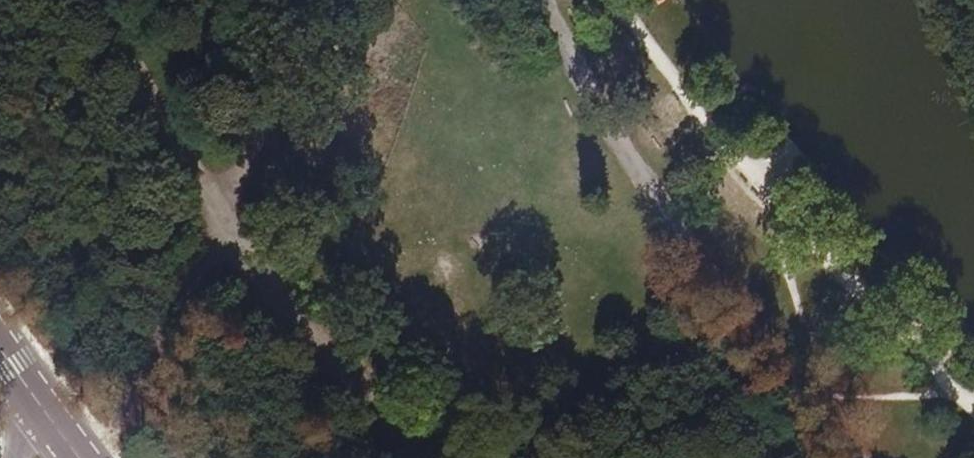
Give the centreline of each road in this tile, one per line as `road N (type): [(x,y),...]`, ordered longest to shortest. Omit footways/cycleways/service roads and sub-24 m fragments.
road 1 (track): [(424,457),(311,345),(219,224),(91,0)]
road 2 (track): [(859,457),(670,219),(546,0)]
road 3 (track): [(308,0),(219,224),(108,440),(87,457)]
road 4 (secondary): [(0,349),(80,457)]

